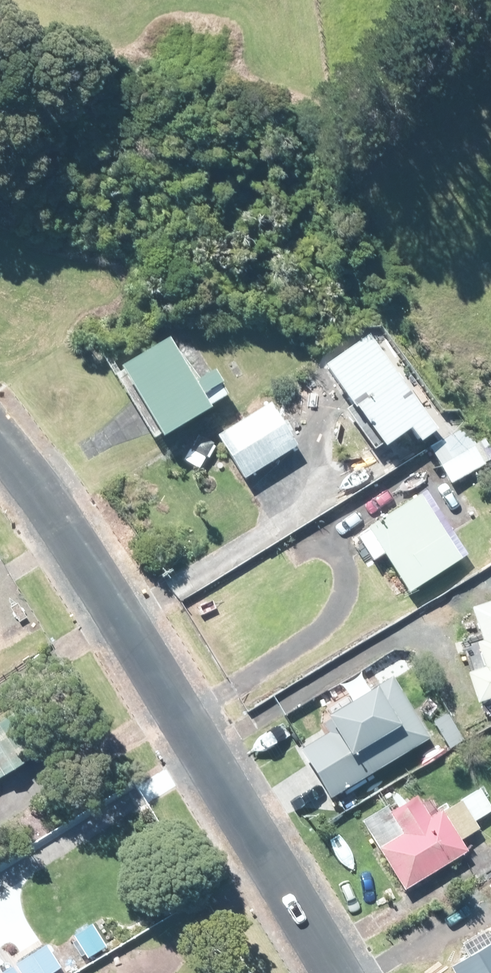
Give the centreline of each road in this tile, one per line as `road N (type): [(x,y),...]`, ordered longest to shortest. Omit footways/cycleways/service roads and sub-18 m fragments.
road 1 (residential): [(0,441),(58,520),(333,972)]

